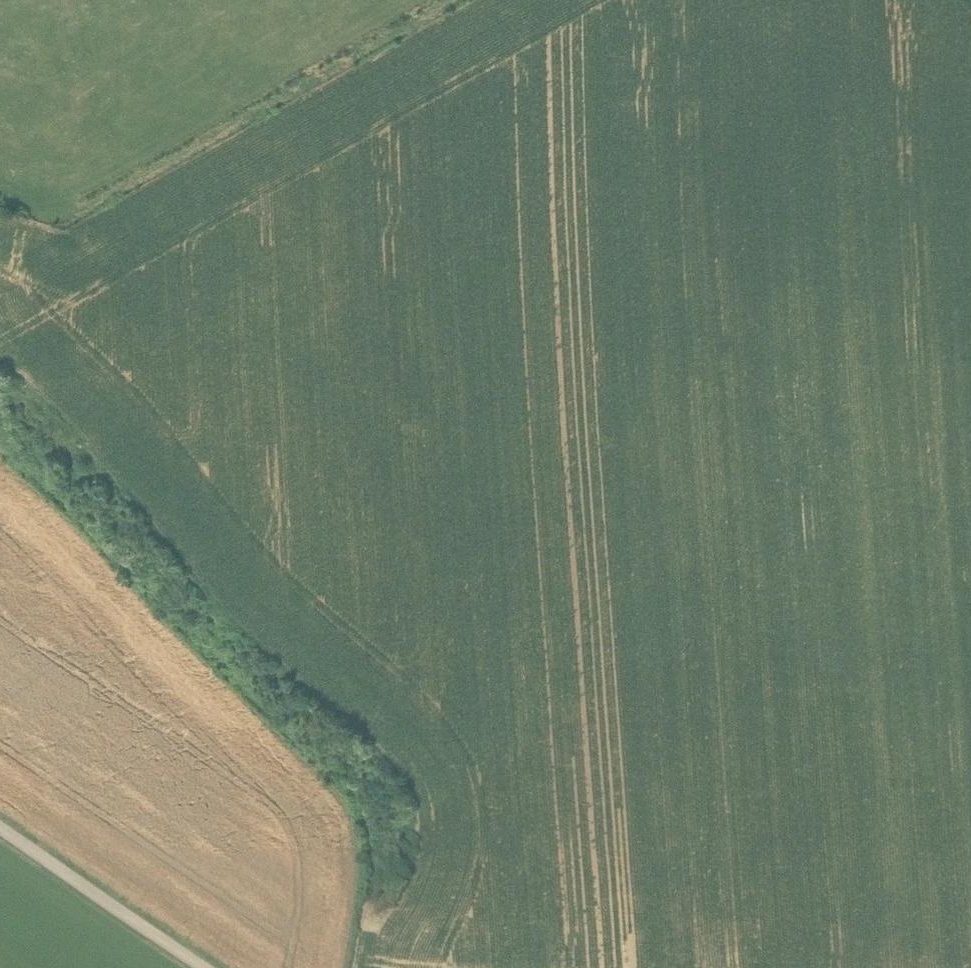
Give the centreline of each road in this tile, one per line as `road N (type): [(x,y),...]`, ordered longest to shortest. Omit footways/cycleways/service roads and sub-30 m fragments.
road 1 (unclassified): [(207,967),(0,827)]

